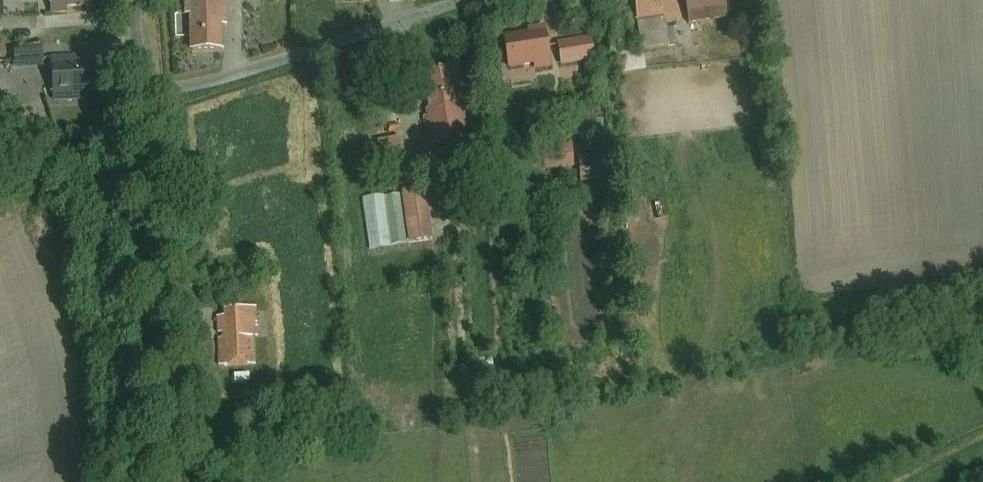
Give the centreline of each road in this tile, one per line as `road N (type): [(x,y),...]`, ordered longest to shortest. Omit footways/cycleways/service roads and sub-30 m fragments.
road 1 (unclassified): [(146,98),(154,309),(176,481)]
road 2 (unclassified): [(146,98),(460,0)]
road 3 (track): [(147,126),(47,174),(0,224)]

